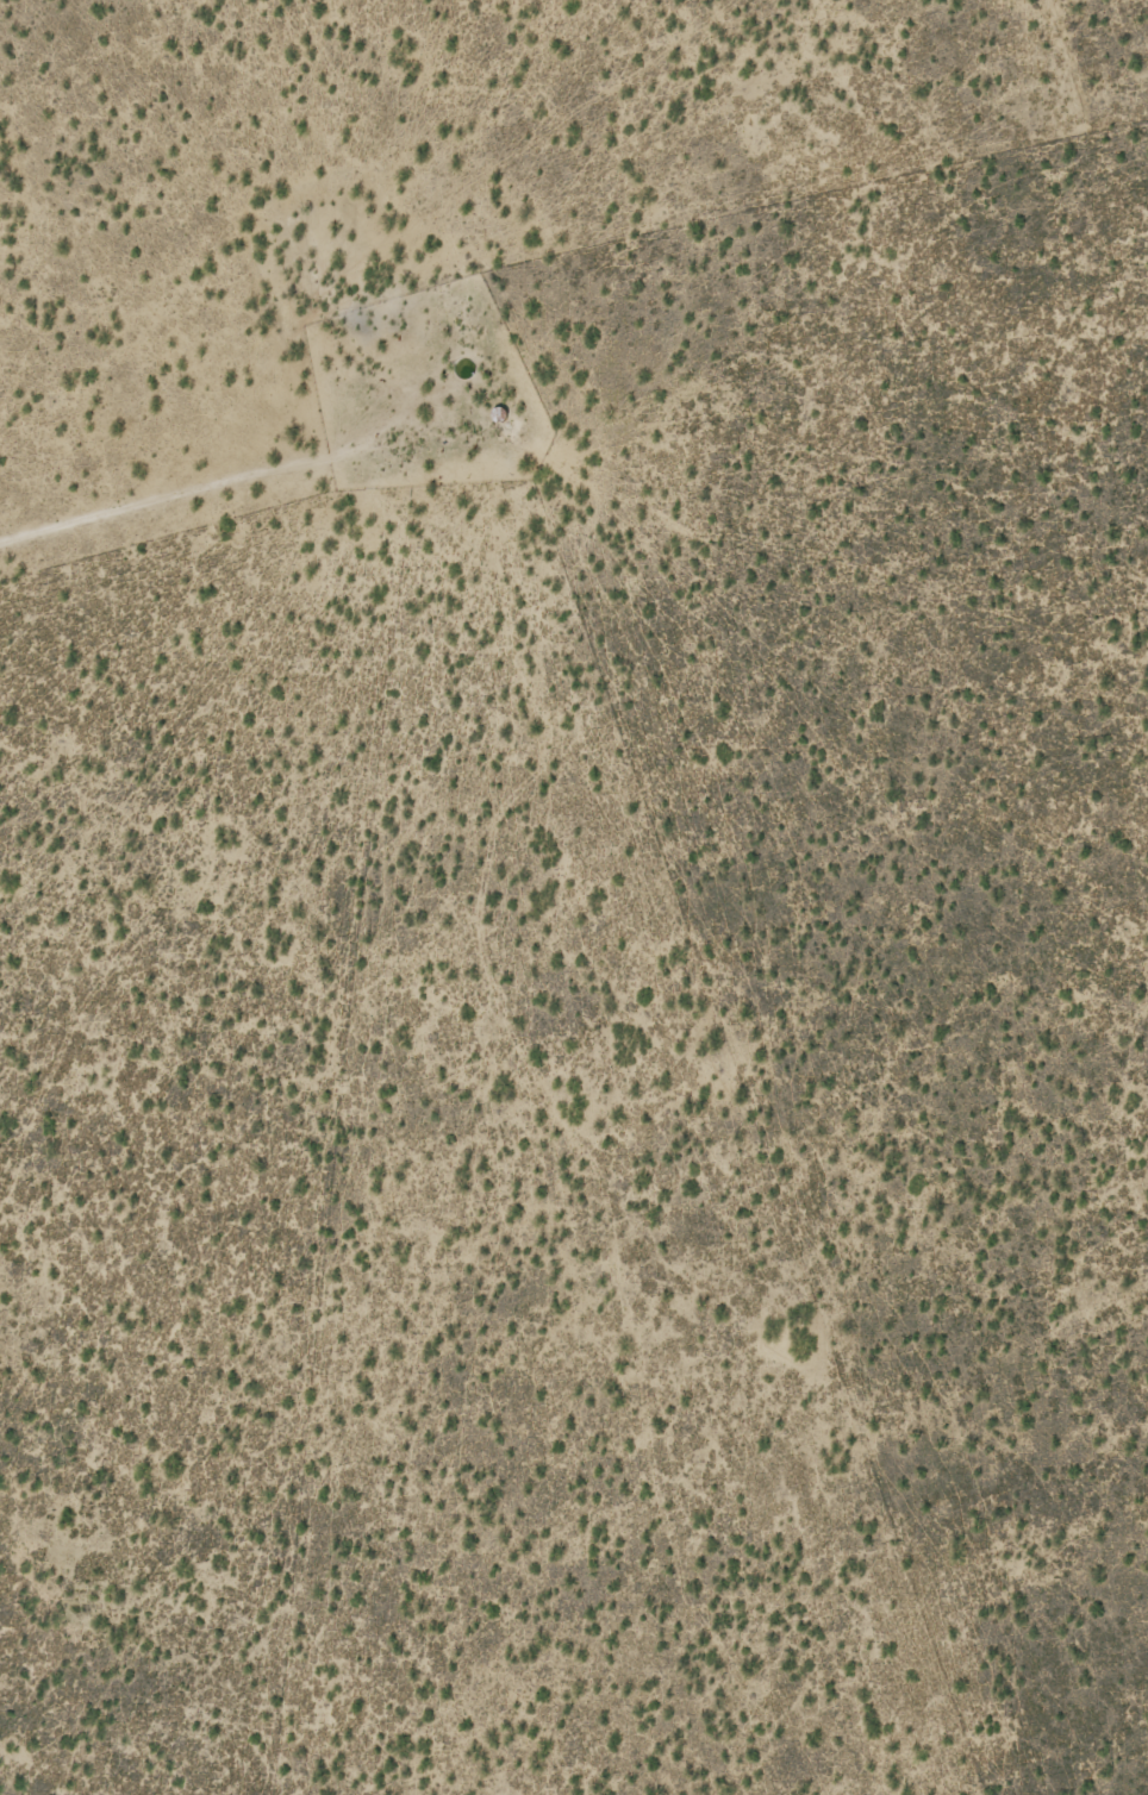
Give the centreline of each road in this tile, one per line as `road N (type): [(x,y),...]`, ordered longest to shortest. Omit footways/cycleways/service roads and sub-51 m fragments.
road 1 (track): [(424,477),(269,495),(0,566)]

